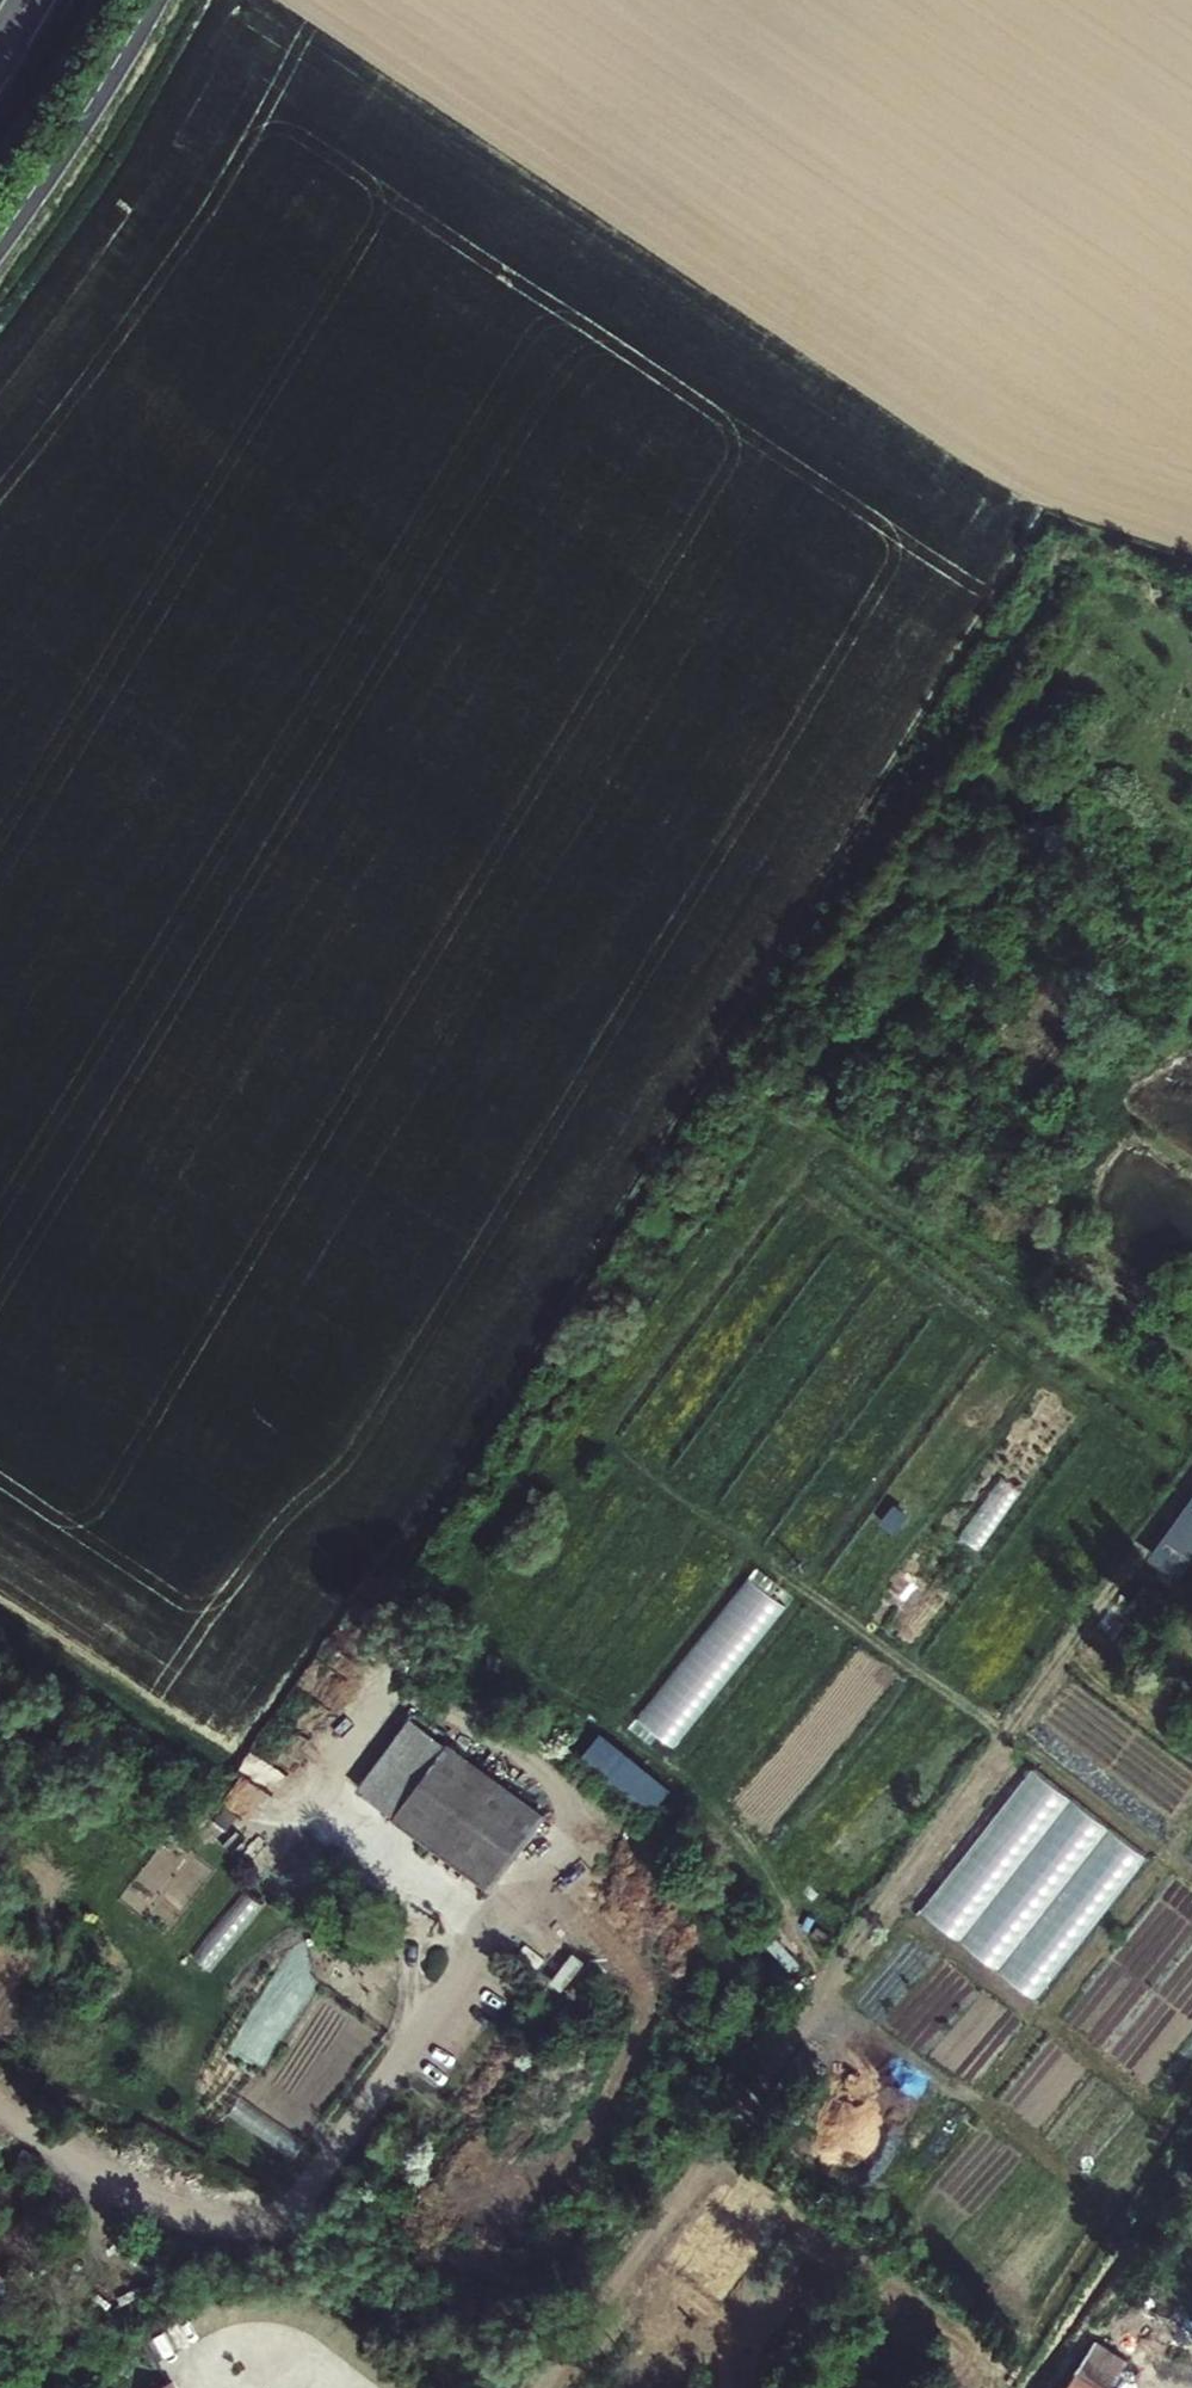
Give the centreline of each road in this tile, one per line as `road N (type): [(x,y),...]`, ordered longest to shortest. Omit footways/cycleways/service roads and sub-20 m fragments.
road 1 (tertiary): [(0,237),(93,106),(155,0)]

